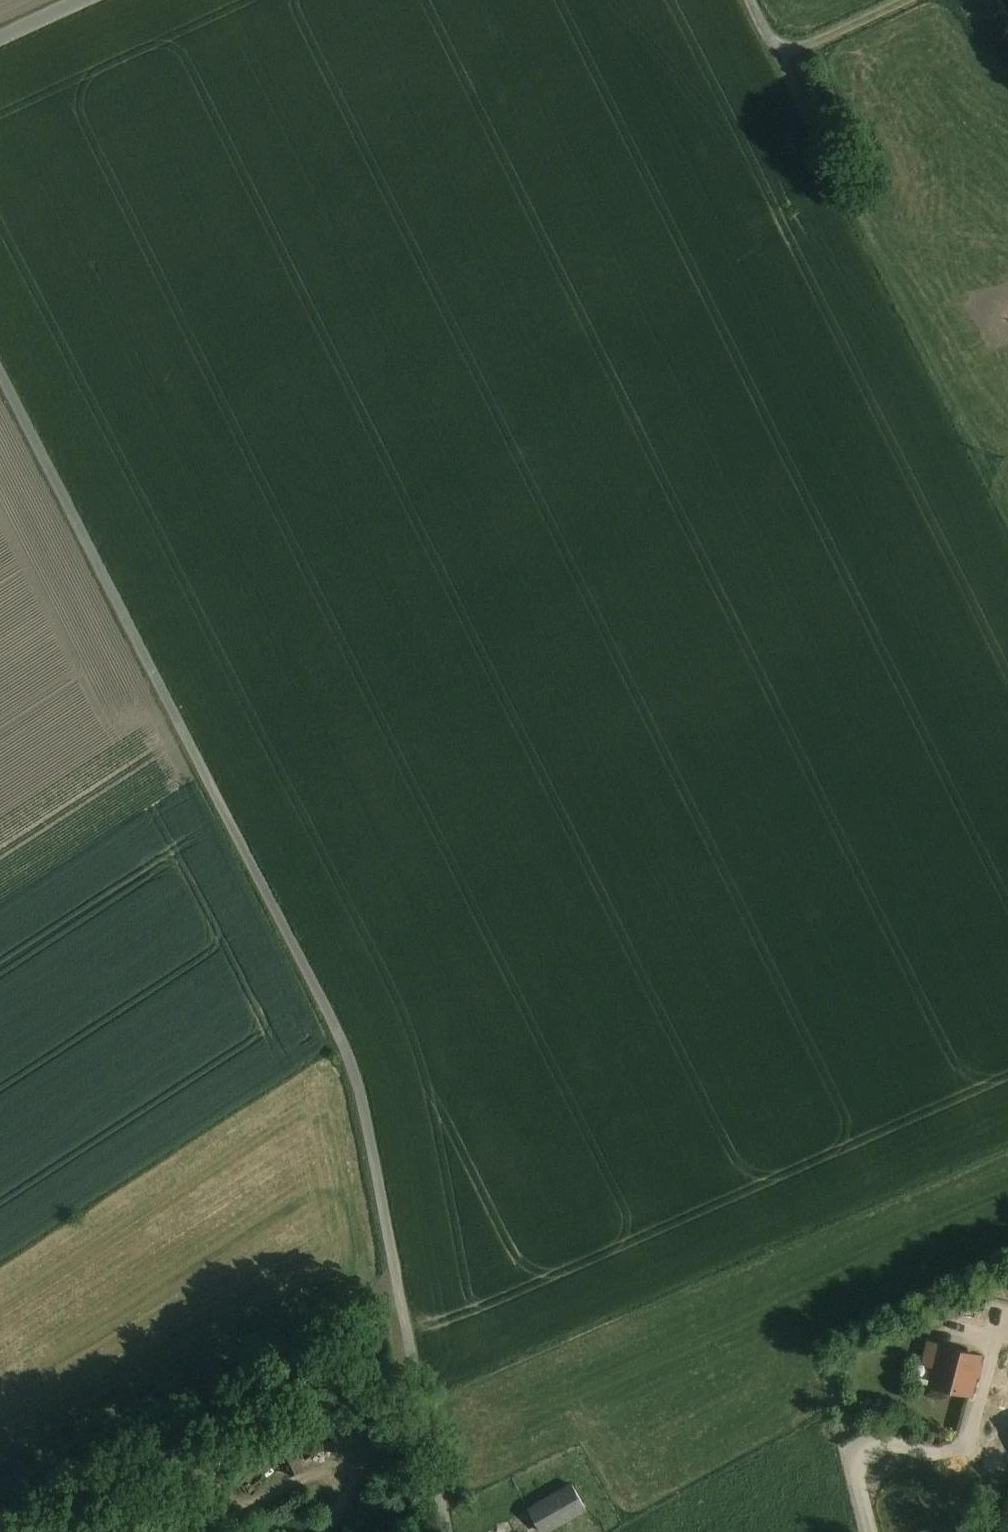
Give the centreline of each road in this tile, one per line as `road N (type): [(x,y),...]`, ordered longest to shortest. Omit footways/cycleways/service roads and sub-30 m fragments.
road 1 (unclassified): [(0,371),(354,1064),(445,1531)]

